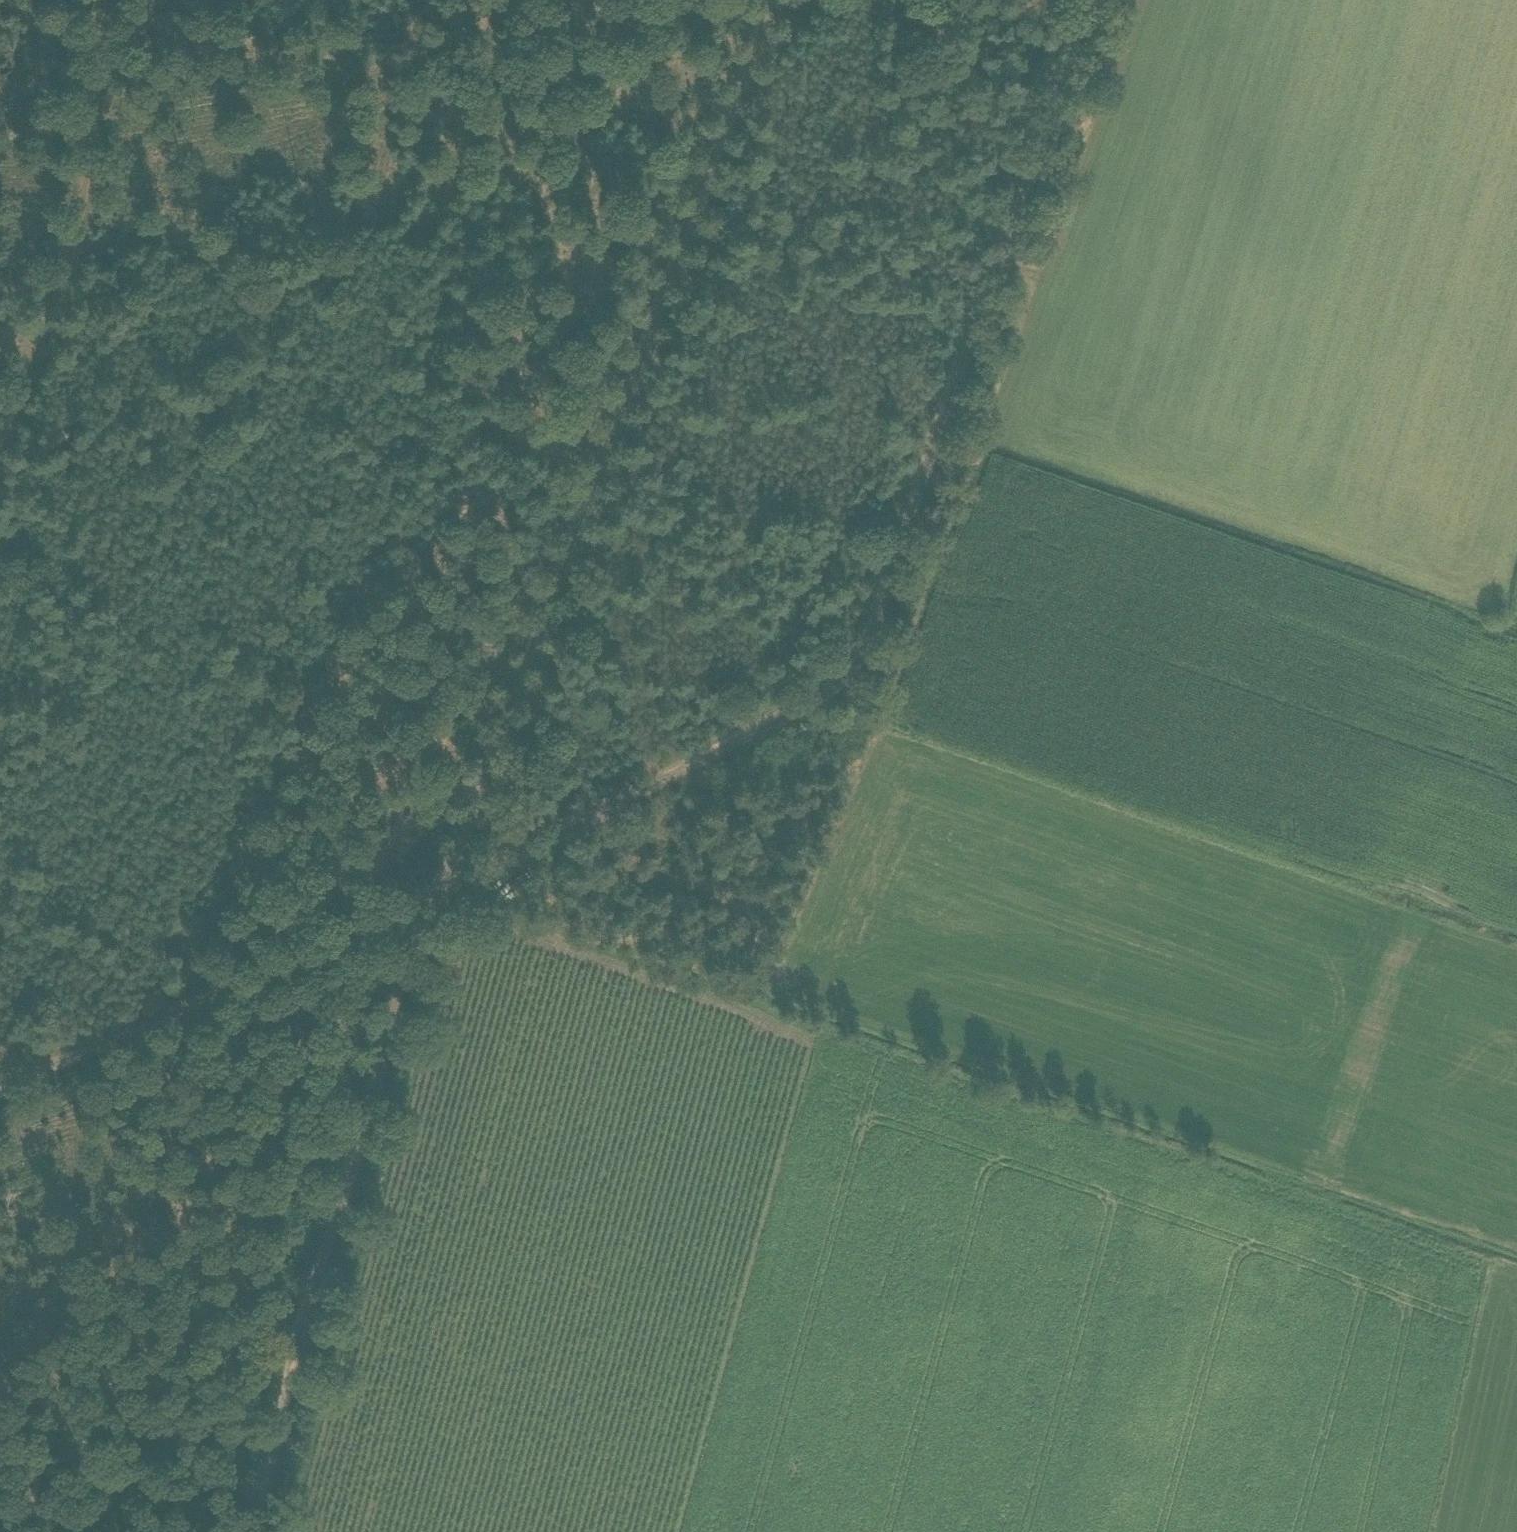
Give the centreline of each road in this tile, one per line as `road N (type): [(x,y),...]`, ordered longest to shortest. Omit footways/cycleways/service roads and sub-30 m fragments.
road 1 (track): [(768,2),(422,909)]
road 2 (track): [(768,2),(95,124)]
road 3 (track): [(422,909),(249,1531)]
road 4 (track): [(0,1087),(422,909)]
road 5 (track): [(0,438),(62,284),(95,124)]
road 6 (track): [(95,124),(106,0)]

